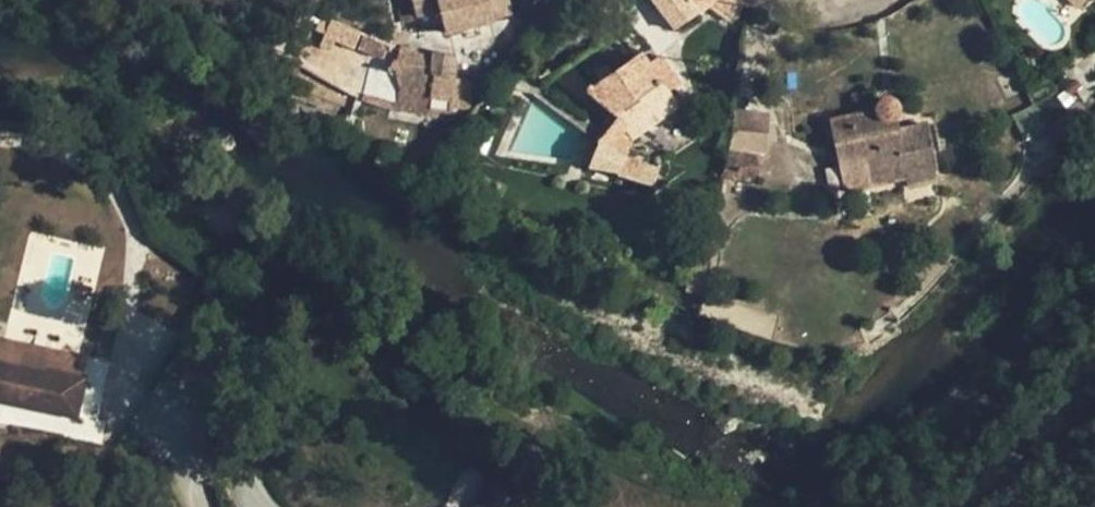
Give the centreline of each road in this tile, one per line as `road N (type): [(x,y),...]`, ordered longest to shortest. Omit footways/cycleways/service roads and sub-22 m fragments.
road 1 (residential): [(1094,382),(982,506)]

